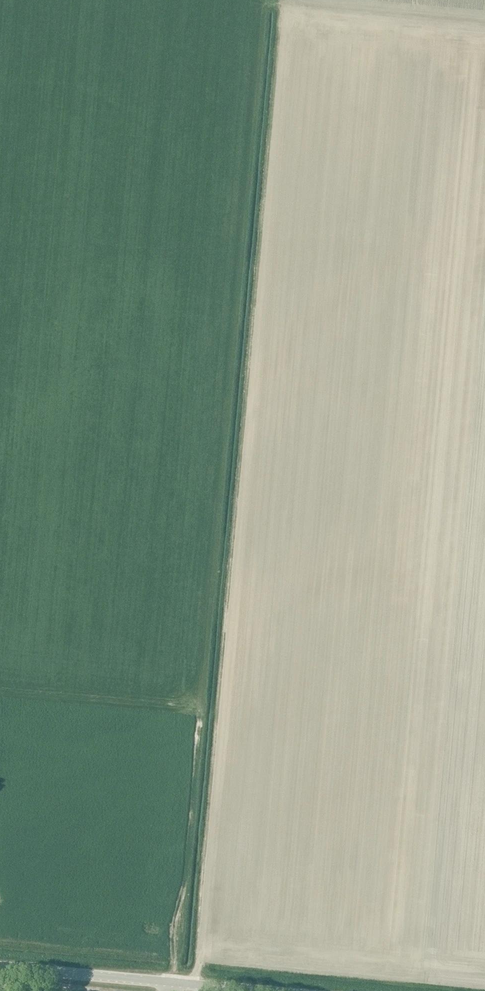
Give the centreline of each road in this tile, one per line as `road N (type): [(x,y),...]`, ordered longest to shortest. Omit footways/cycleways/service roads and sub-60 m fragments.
road 1 (unclassified): [(260,990),(0,967)]

